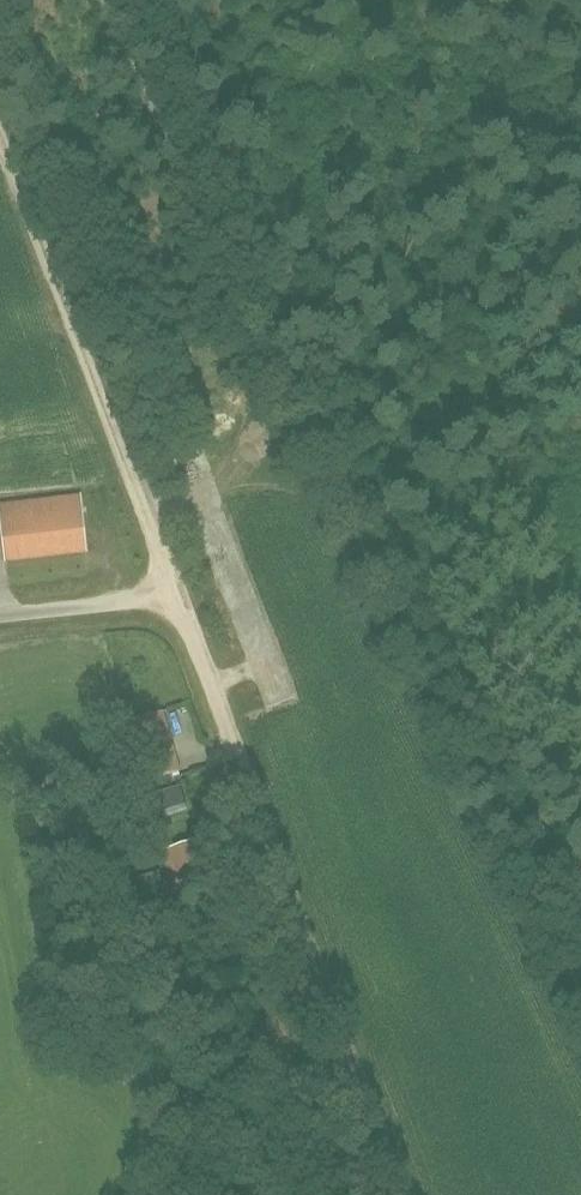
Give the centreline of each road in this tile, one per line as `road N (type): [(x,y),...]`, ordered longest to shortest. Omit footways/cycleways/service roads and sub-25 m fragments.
road 1 (unclassified): [(391,1194),(173,594)]
road 2 (track): [(173,594),(0,145)]
road 3 (unclassified): [(0,614),(173,594)]

